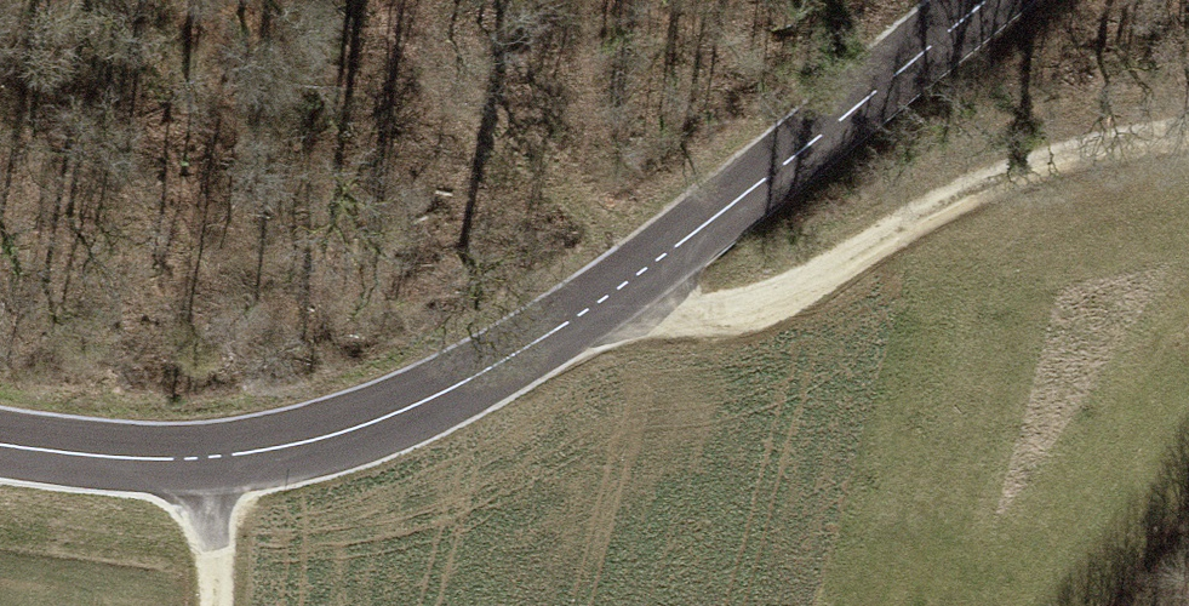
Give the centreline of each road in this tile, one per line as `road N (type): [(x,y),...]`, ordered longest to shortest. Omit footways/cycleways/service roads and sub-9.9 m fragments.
road 1 (tertiary): [(981,0),(611,301),(387,427),(186,478),(0,451)]
road 2 (track): [(1188,137),(1105,146),(945,209),(770,311),(682,323),(611,301)]
road 3 (track): [(186,478),(211,552),(212,605)]

